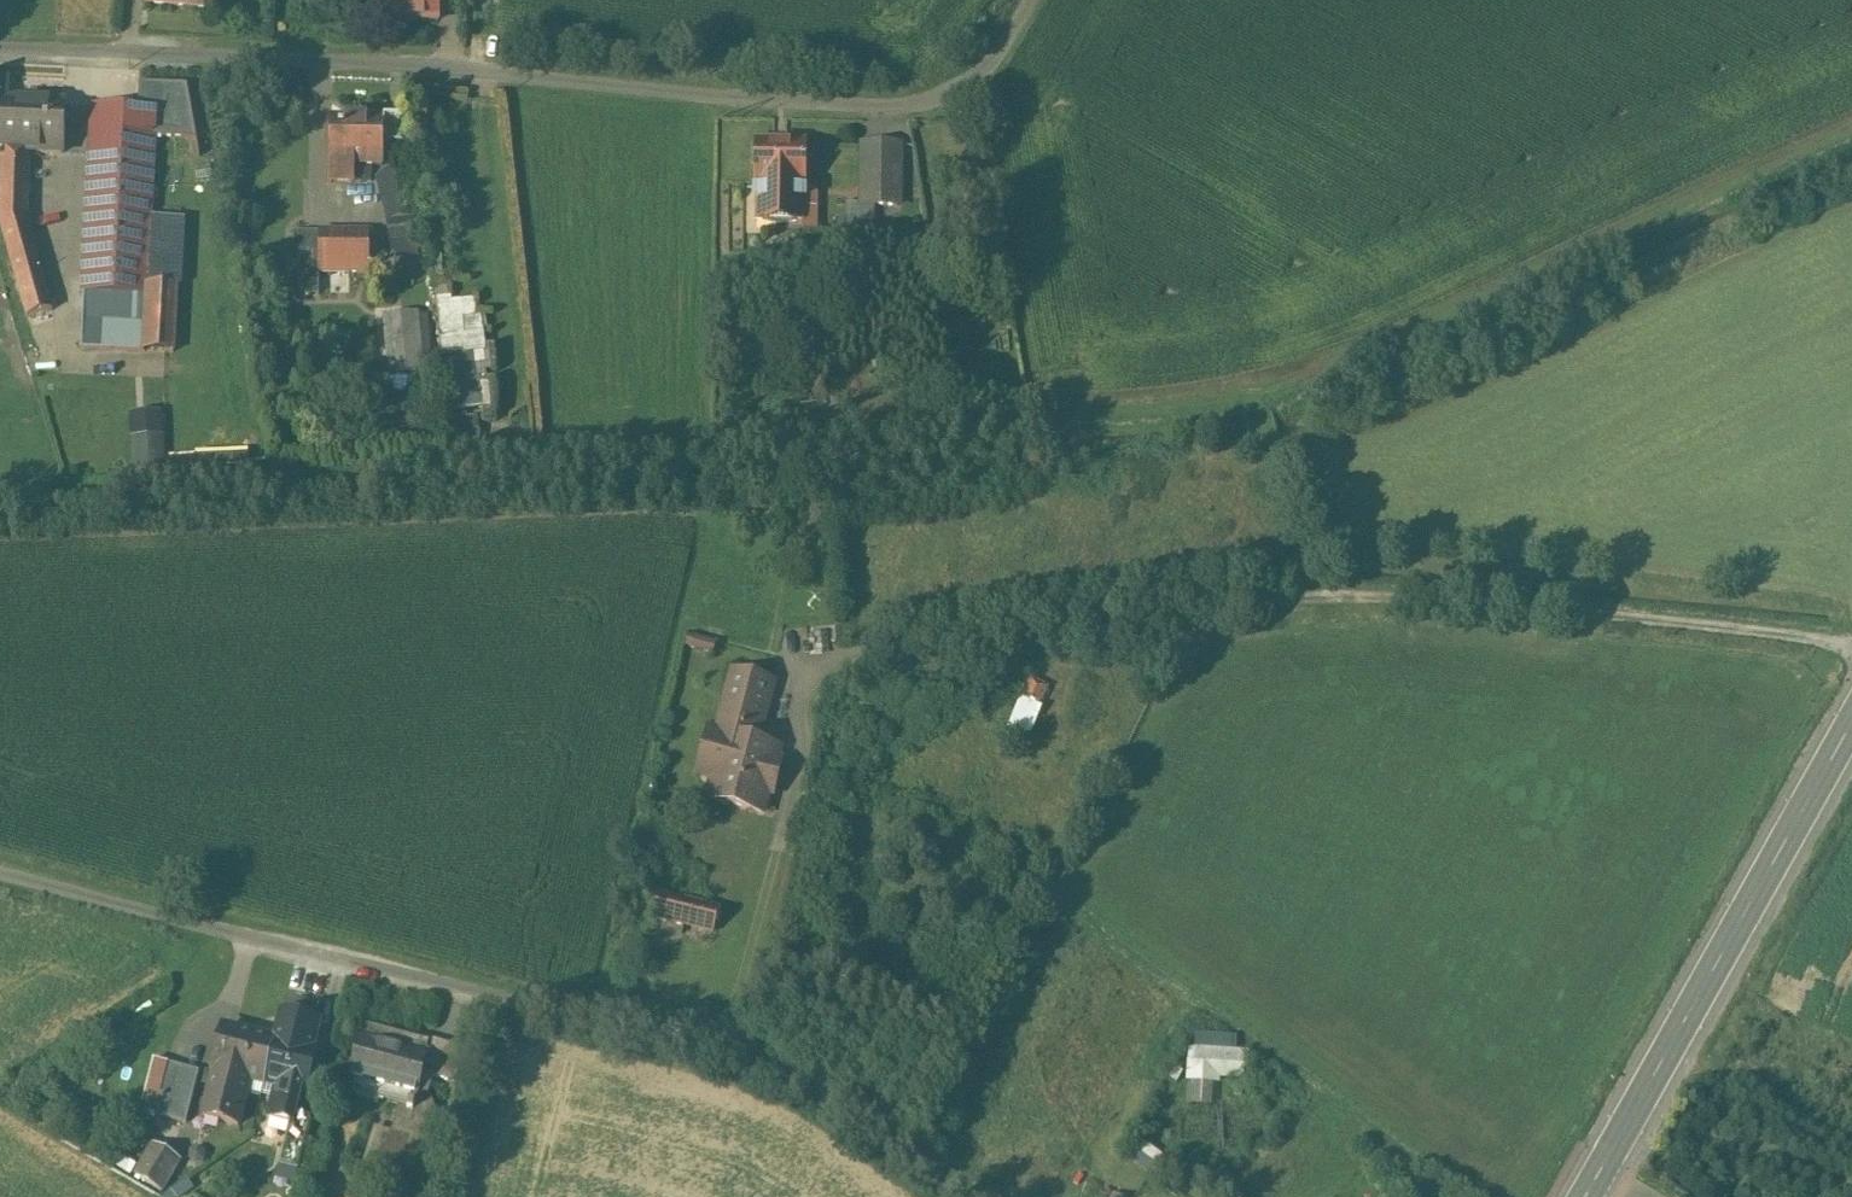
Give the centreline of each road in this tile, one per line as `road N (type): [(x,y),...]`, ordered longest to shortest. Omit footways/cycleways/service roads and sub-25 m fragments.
road 1 (unclassified): [(1031,0),(977,75),(912,106),(477,71),(0,48)]
road 2 (unclassified): [(963,1196),(817,1097),(727,1057),(0,875)]
road 3 (secondary): [(1851,724),(1585,1196)]

